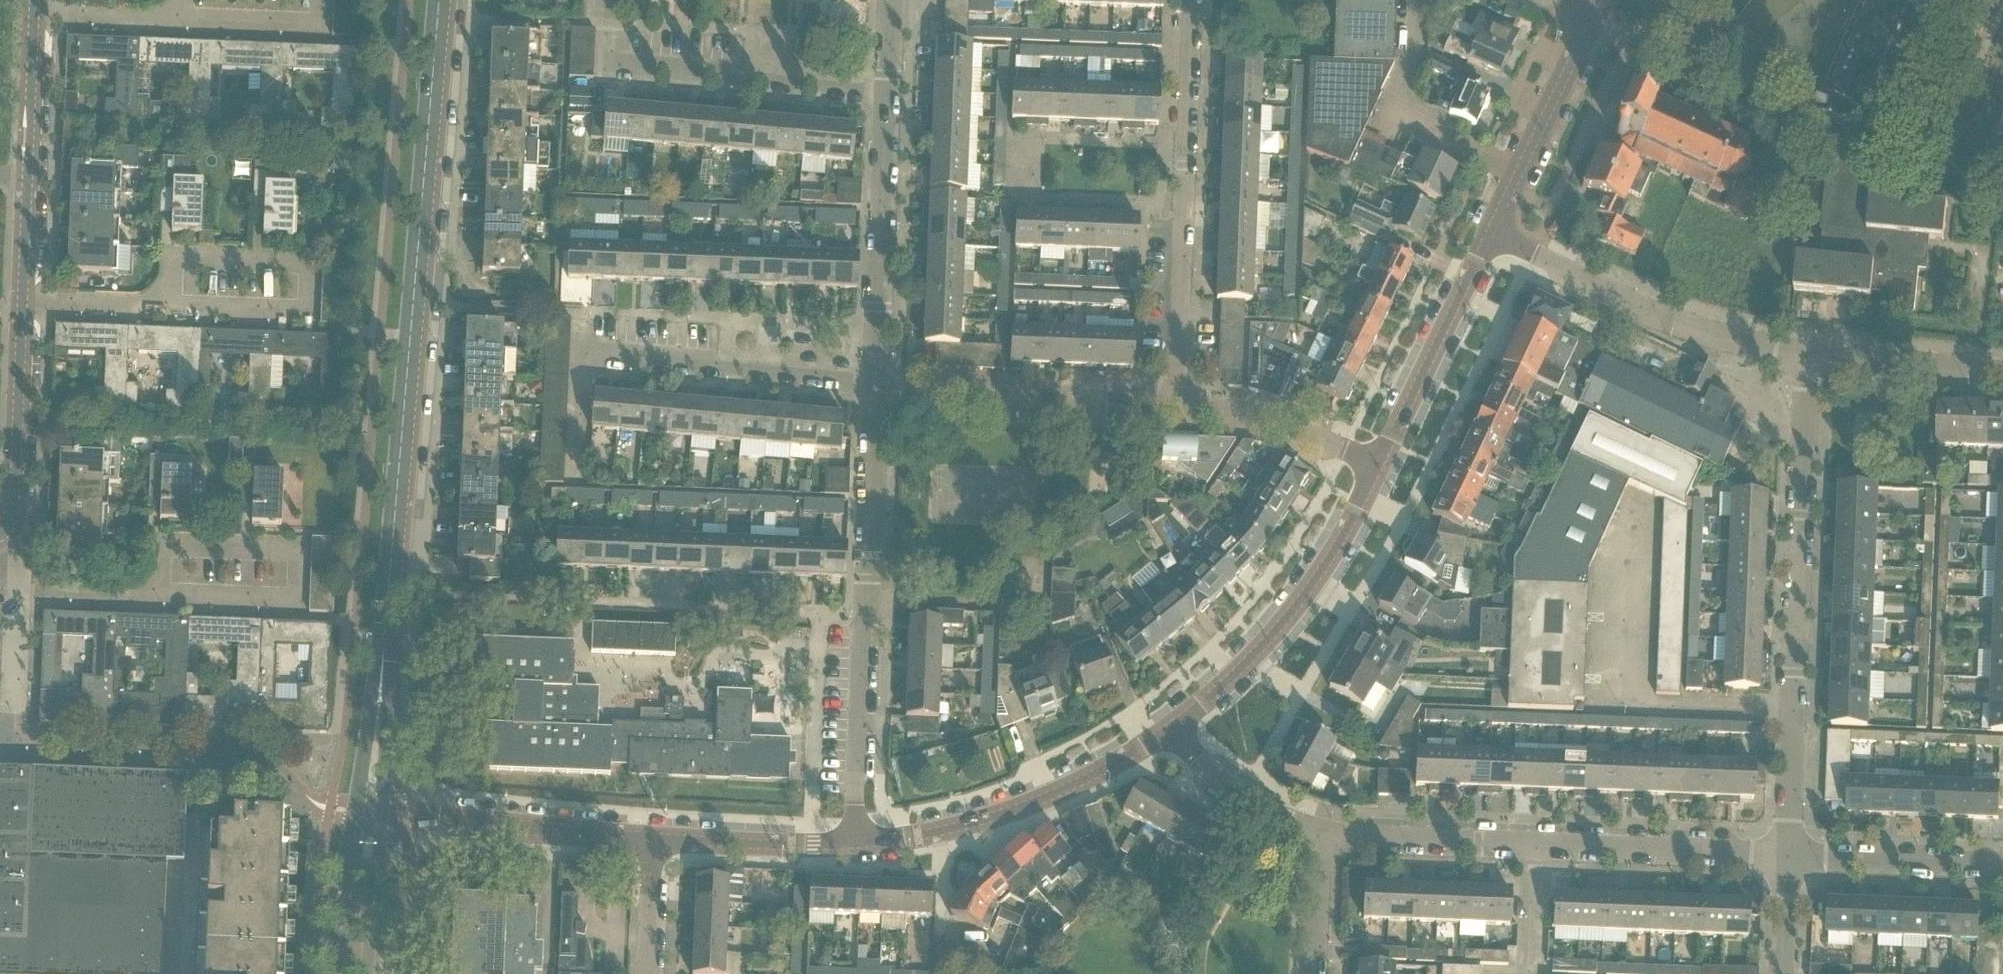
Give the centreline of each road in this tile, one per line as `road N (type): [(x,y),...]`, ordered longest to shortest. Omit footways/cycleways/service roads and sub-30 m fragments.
road 1 (secondary): [(377,684),(440,0)]
road 2 (unclassified): [(1788,861),(1809,362)]
road 3 (unclassified): [(1788,861),(1315,833)]
road 4 (unclassified): [(851,842),(874,387)]
road 5 (unclassified): [(1177,403),(1192,0)]
road 6 (unclassified): [(1809,362),(1717,340),(1488,235)]
road 7 (tertiary): [(1169,735),(1248,666),(1316,581),(1376,465)]
road 8 (tertiary): [(851,842),(912,840),(994,818),(1112,773),(1169,735)]
road 9 (residential): [(168,309),(306,316),(307,262),(171,257)]
road 10 (unclassified): [(874,387),(1177,403)]
road 11 (unclassified): [(874,387),(580,356)]
road 12 (unclassified): [(874,387),(892,92)]
road 13 (unclassified): [(892,92),(610,65)]
road 14 (tertiary): [(384,814),(656,838)]
road 15 (tertiary): [(1376,465),(1488,235)]
road 16 (tertiary): [(1488,235),(1591,13)]
road 17 (residential): [(162,599),(162,545),(296,549),(296,602)]
road 18 (tertiary): [(17,541),(19,304)]
road 19 (unclassified): [(2002,868),(1788,861)]
road 20 (unclassified): [(1177,403),(1275,413),(1376,465)]
road 21 (tertiary): [(656,838),(851,842)]
road 22 (unclassified): [(2002,377),(1809,362)]
road 23 (unclassified): [(1315,833),(1227,787),(1169,735)]
road 24 (secondary): [(356,811),(337,973)]
road 25 (tertiary): [(32,17),(24,179)]
road 26 (secondary): [(367,973),(384,814)]
road 27 (residential): [(183,23),(32,17)]
road 28 (residential): [(19,304),(168,309)]
road 29 (residential): [(162,599),(17,595)]
road 30 (unclassified): [(1311,973),(1315,833)]
road 31 (unclassified): [(651,973),(656,838)]
road 32 (residential): [(296,602),(162,599)]
road 33 (secondary): [(384,814),(386,721),(377,684)]
road 34 (secondary): [(377,684),(356,811)]
road 35 (residential): [(310,28),(183,23)]
road 36 (tertiary): [(24,179),(19,304)]

